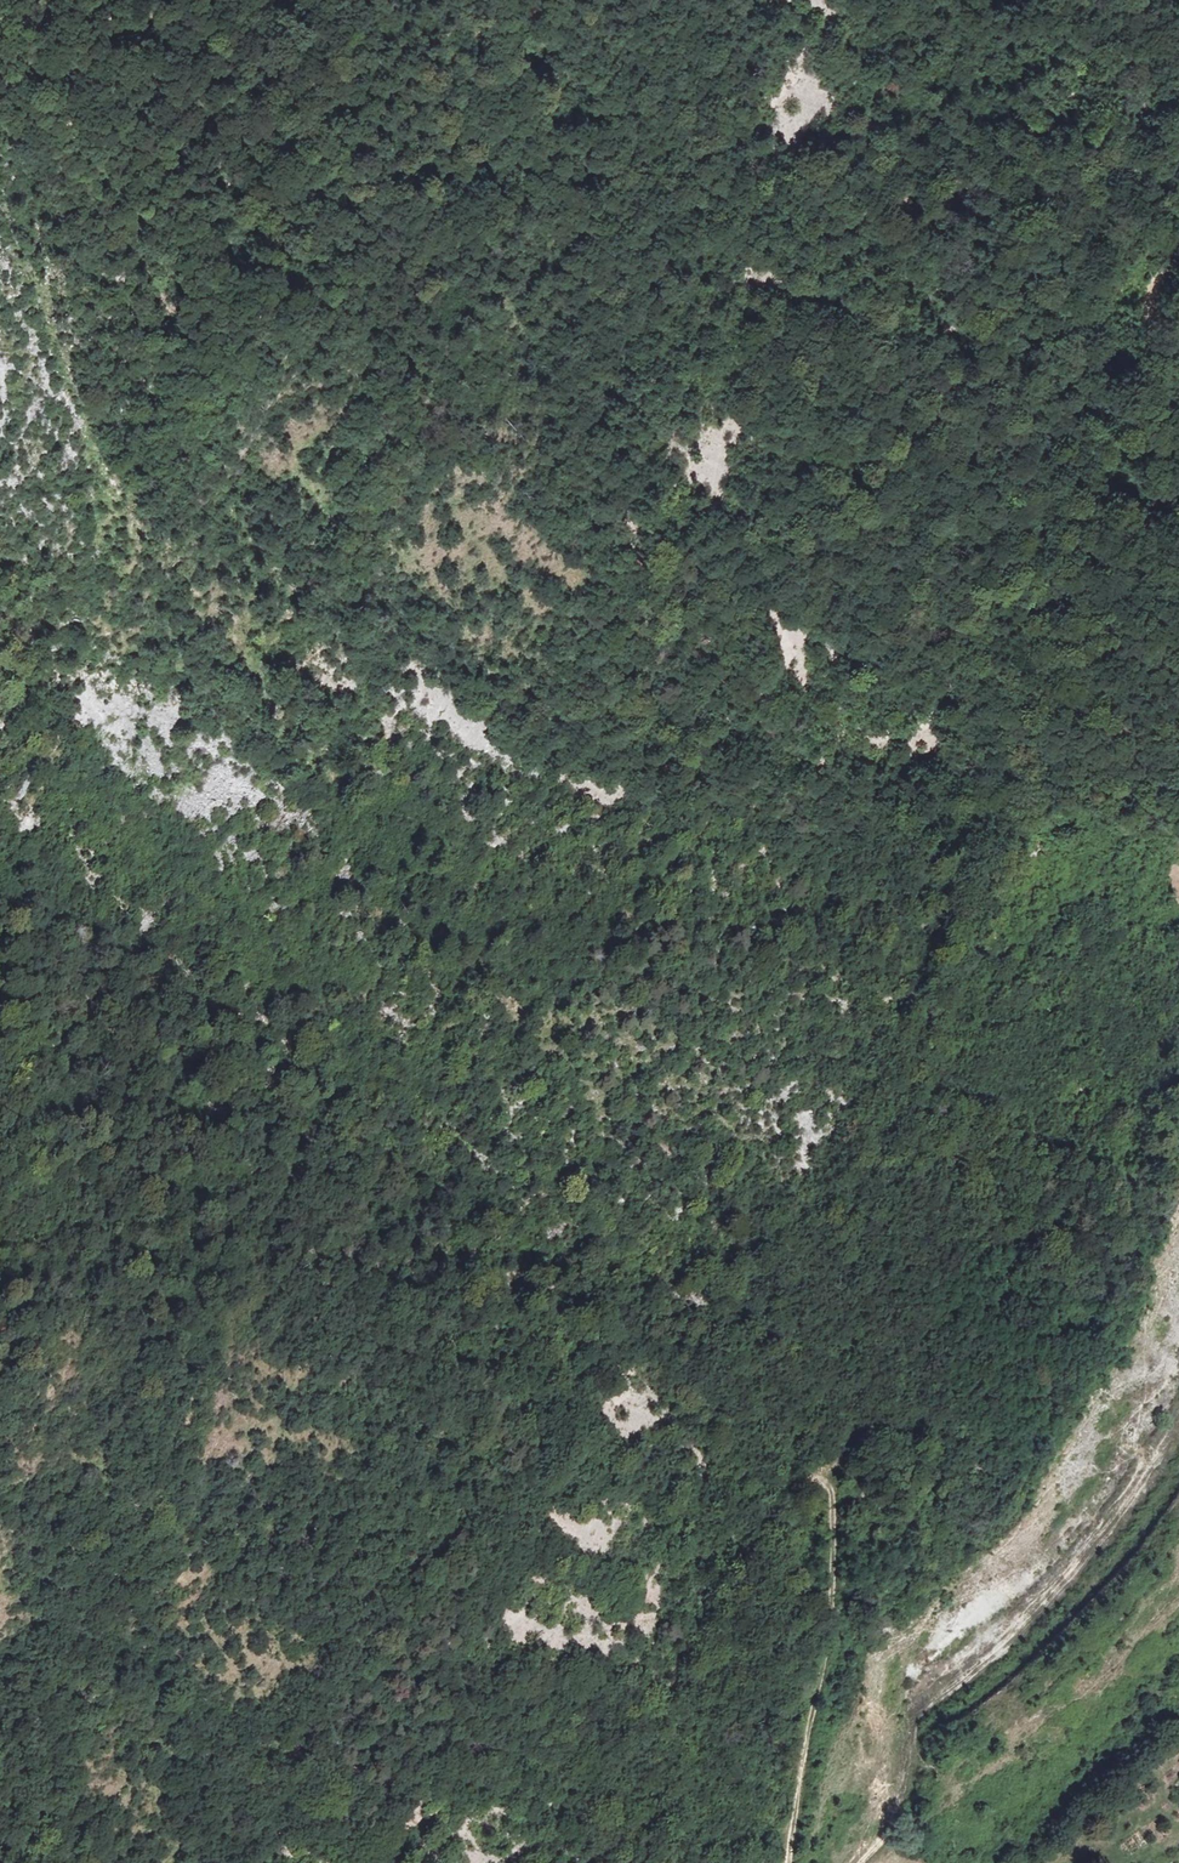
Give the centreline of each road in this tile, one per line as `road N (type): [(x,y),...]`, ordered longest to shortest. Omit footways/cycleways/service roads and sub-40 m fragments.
road 1 (track): [(592,1862),(721,1580),(844,1451),(854,1417),(851,1256),(918,1068),(933,935),(950,880),(1070,572),(1110,421),(1142,351),(1147,173),(1178,125)]
road 2 (track): [(787,1862),(829,1629),(833,1471)]
road 3 (track): [(860,1862),(892,1830),(912,1729),(928,1689),(949,1668)]

